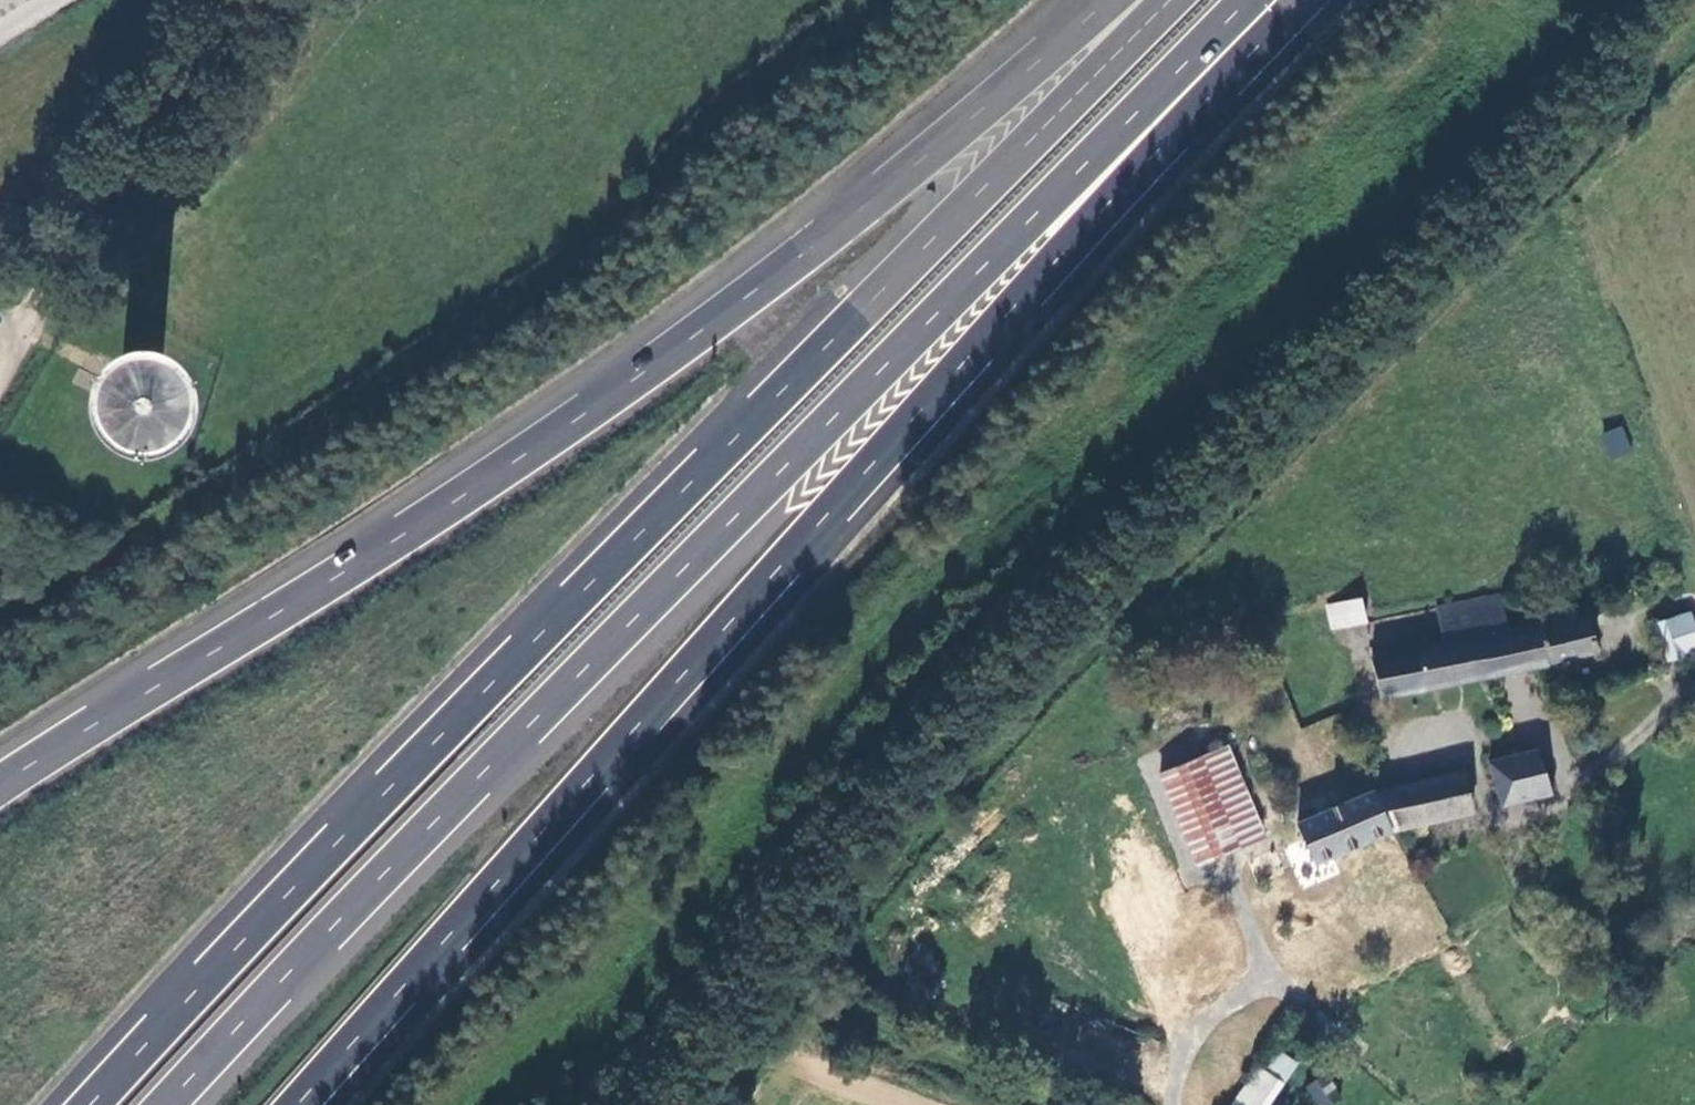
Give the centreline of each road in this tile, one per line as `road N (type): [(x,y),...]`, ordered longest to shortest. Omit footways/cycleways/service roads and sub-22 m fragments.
road 1 (motorway): [(172,1104),(343,921),(1256,0)]
road 2 (motorway): [(1151,0),(882,297),(422,760),(98,1104)]
road 3 (motorway): [(304,1104),(1302,0)]
road 4 (motorway): [(1140,0),(572,429),(0,791)]
road 5 (track): [(1175,1104),(1201,1048),(1220,1029),(1521,890),(1554,860),(1566,792)]
road 6 (track): [(22,331),(64,256),(268,0)]

